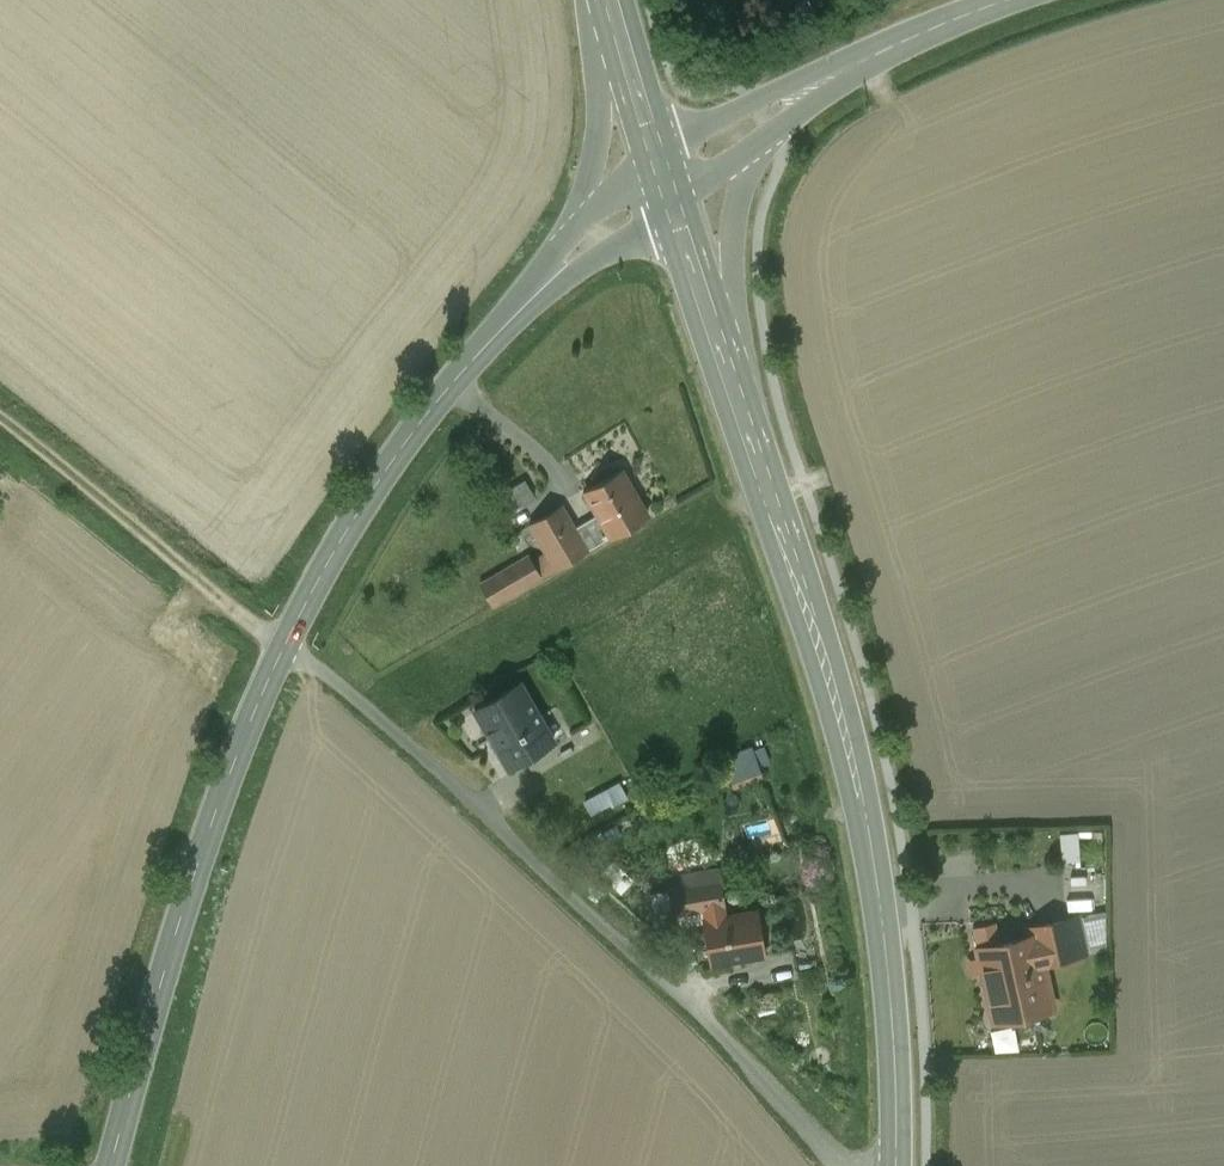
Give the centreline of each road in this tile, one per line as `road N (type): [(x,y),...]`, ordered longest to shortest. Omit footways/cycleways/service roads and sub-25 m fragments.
road 1 (secondary): [(895,1165),(892,1016),(869,828),(732,376)]
road 2 (unclassified): [(286,644),(677,1003),(839,1165)]
road 3 (tertiary): [(286,644),(185,896),(111,1165)]
road 4 (tertiary): [(496,334),(365,501),(286,644)]
road 5 (track): [(286,644),(0,421)]
road 6 (secondary): [(602,0),(590,170),(556,251)]
road 7 (secondary): [(732,376),(734,222),(764,139)]
road 8 (tertiary): [(874,56),(657,151)]
road 9 (tertiary): [(496,334),(672,205)]
road 10 (secondary): [(732,376),(672,205)]
road 11 (secondary): [(608,0),(657,151)]
road 12 (tertiary): [(1011,0),(874,56)]
road 13 (tertiary): [(657,151),(556,251)]
road 14 (tertiary): [(764,139),(874,56)]

